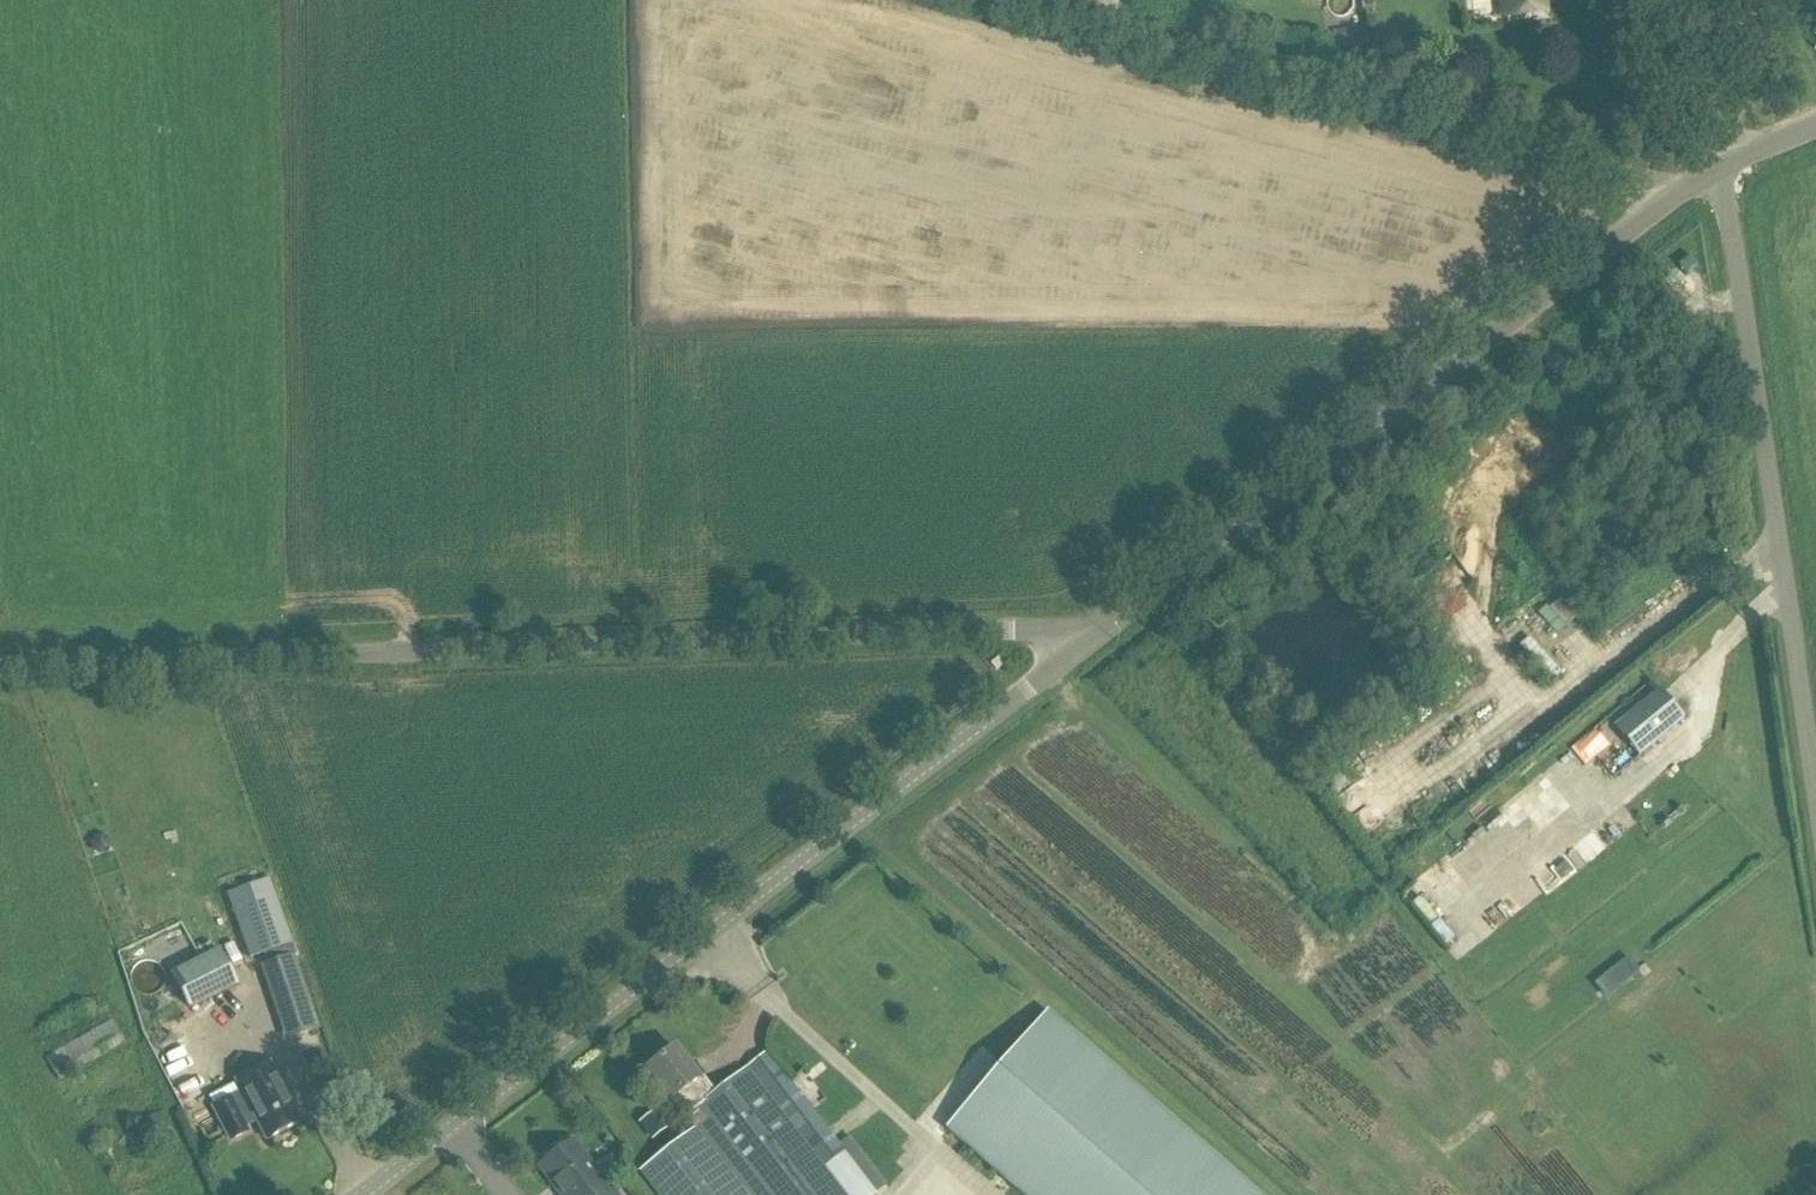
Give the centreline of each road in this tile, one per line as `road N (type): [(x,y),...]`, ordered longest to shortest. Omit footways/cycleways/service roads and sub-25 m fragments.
road 1 (unclassified): [(0,668),(1103,628)]
road 2 (unclassified): [(367,1194),(1103,628)]
road 3 (unclassified): [(1103,628),(1678,188)]
road 4 (residential): [(982,0),(1678,188)]
road 5 (unclassified): [(1815,802),(1718,167)]

